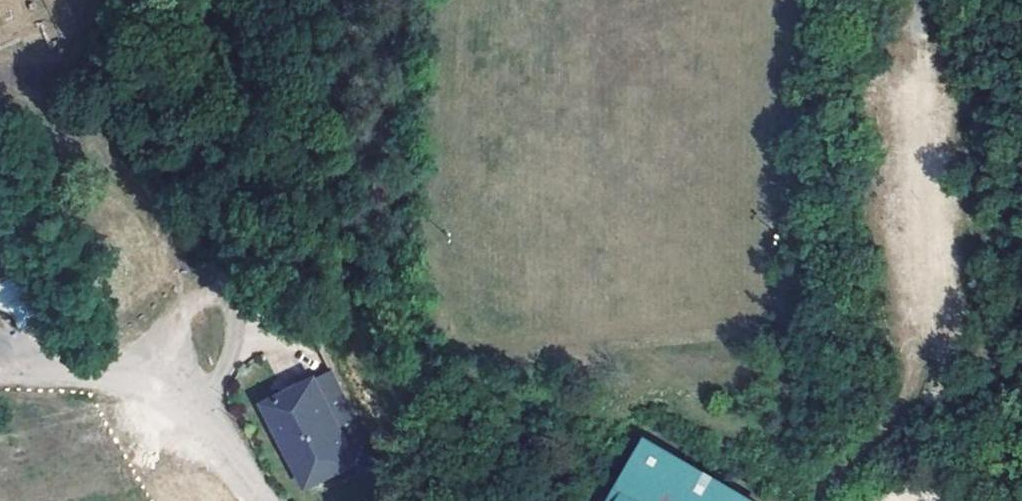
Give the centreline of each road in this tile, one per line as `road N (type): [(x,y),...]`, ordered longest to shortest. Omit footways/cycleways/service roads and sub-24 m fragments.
road 1 (track): [(825,500),(906,369),(918,0)]
road 2 (residential): [(274,500),(186,408),(149,389),(0,373)]

